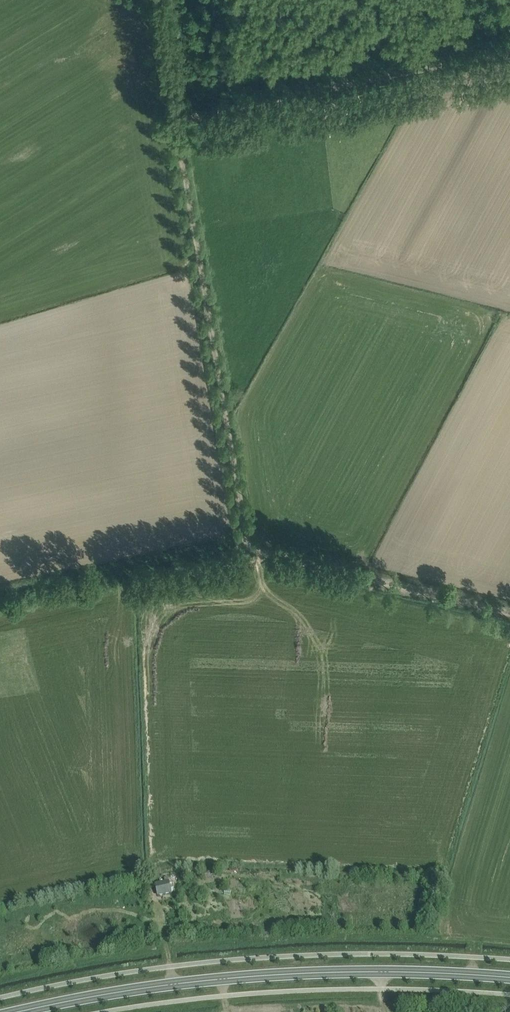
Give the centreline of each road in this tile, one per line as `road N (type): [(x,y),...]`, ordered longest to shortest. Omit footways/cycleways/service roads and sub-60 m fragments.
road 1 (track): [(509,609),(249,547),(176,120)]
road 2 (secondary): [(16,1011),(297,972),(509,977)]
road 3 (track): [(509,52),(176,120)]
road 4 (track): [(176,120),(157,0)]

